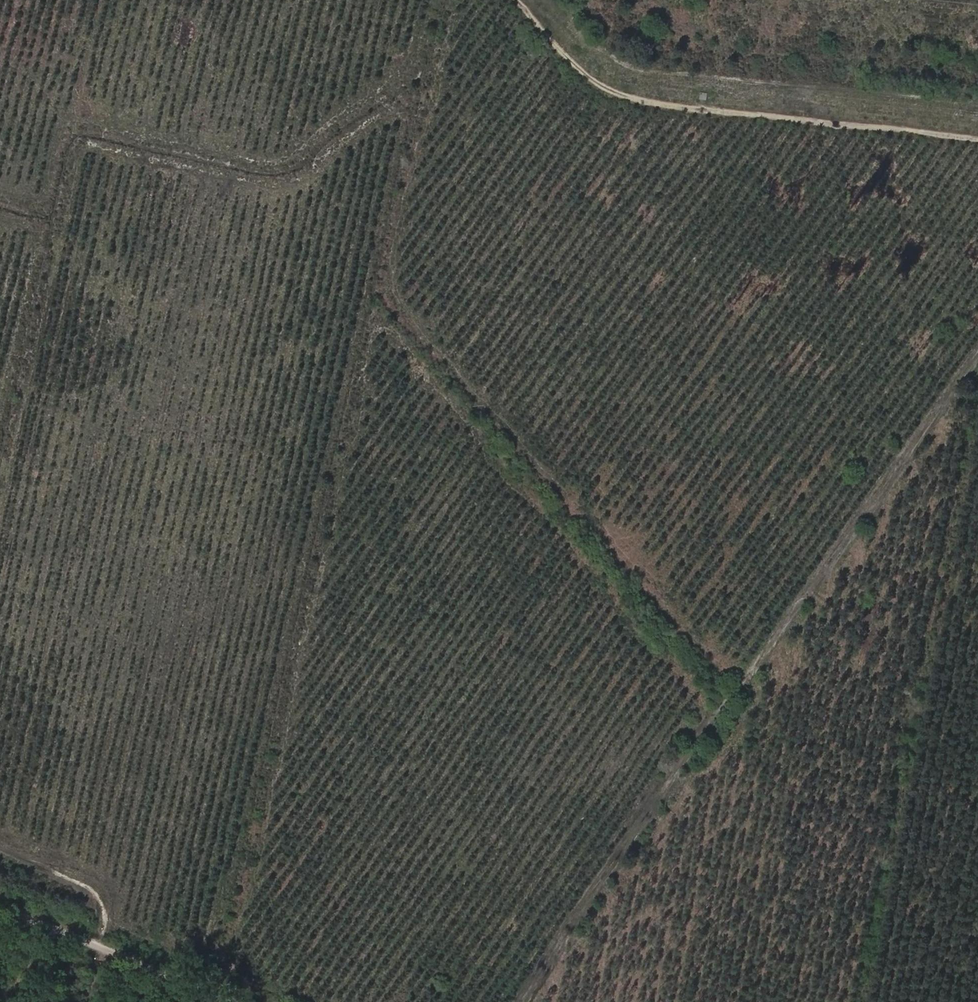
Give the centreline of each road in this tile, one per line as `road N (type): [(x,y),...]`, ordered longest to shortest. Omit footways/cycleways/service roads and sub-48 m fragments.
road 1 (track): [(977,366),(526,1001)]
road 2 (track): [(977,140),(644,102),(589,77),(515,0)]
road 3 (track): [(0,908),(240,1001)]

